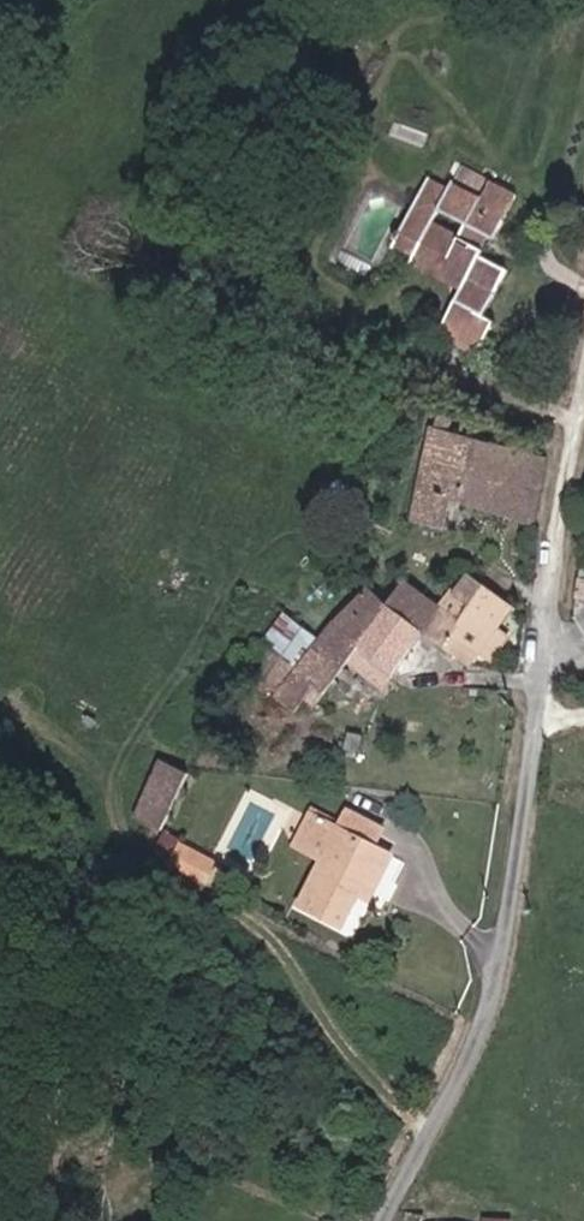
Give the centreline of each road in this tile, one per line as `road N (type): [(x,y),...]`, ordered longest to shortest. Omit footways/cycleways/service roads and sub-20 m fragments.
road 1 (residential): [(387,1220),(497,988),(583,512)]

